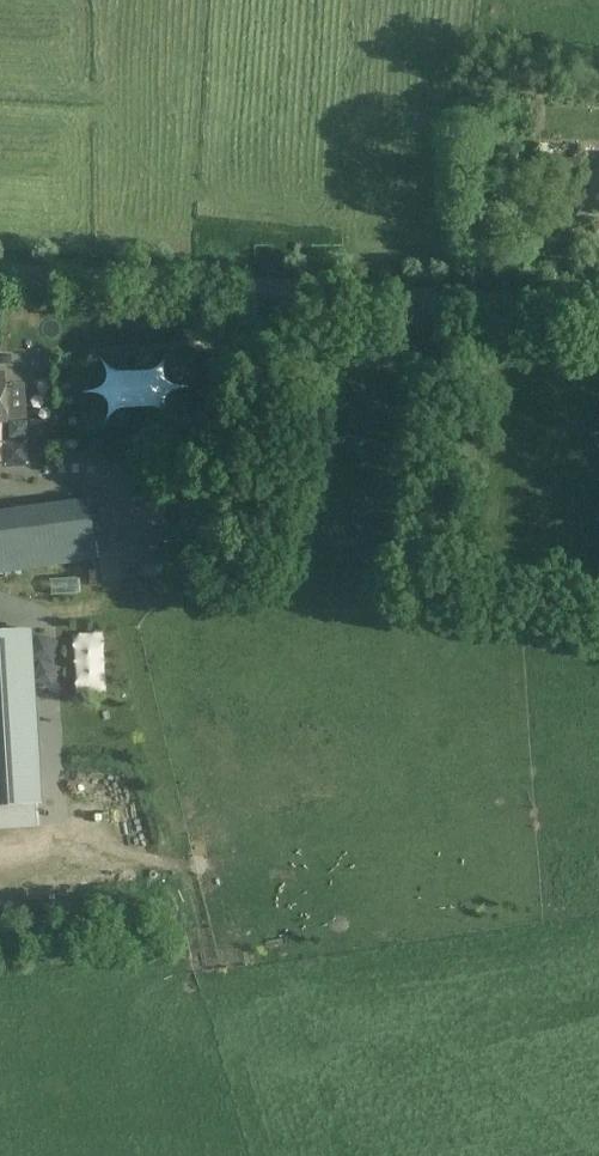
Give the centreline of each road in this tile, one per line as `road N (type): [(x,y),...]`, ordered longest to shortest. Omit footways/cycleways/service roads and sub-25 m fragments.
road 1 (unclassified): [(598,303),(0,268)]

